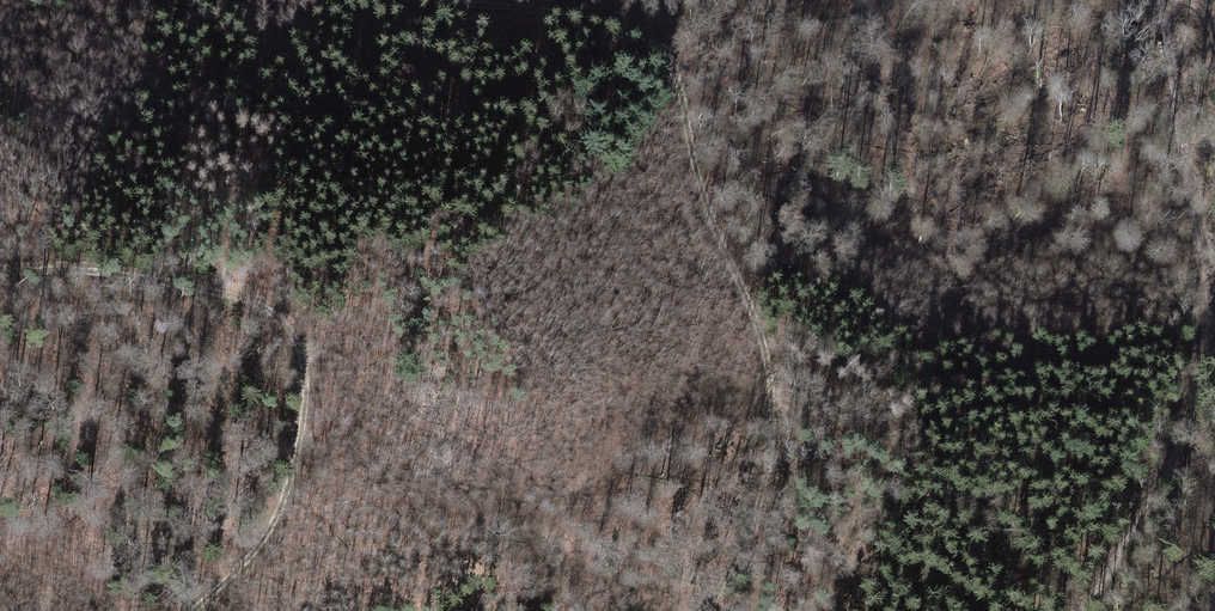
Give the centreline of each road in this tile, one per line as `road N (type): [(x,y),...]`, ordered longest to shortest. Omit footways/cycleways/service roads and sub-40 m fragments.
road 1 (track): [(419,0),(532,8),(641,28),(676,57),(706,187),(765,337),(774,395),(772,488),(706,610)]
road 2 (track): [(1158,0),(1190,203),(1201,312),(1197,376),(1181,451),(1077,610)]
road 3 (track): [(191,610),(277,516),(295,467),(310,397),(307,357),(291,319),(246,287),(173,264),(0,268)]

